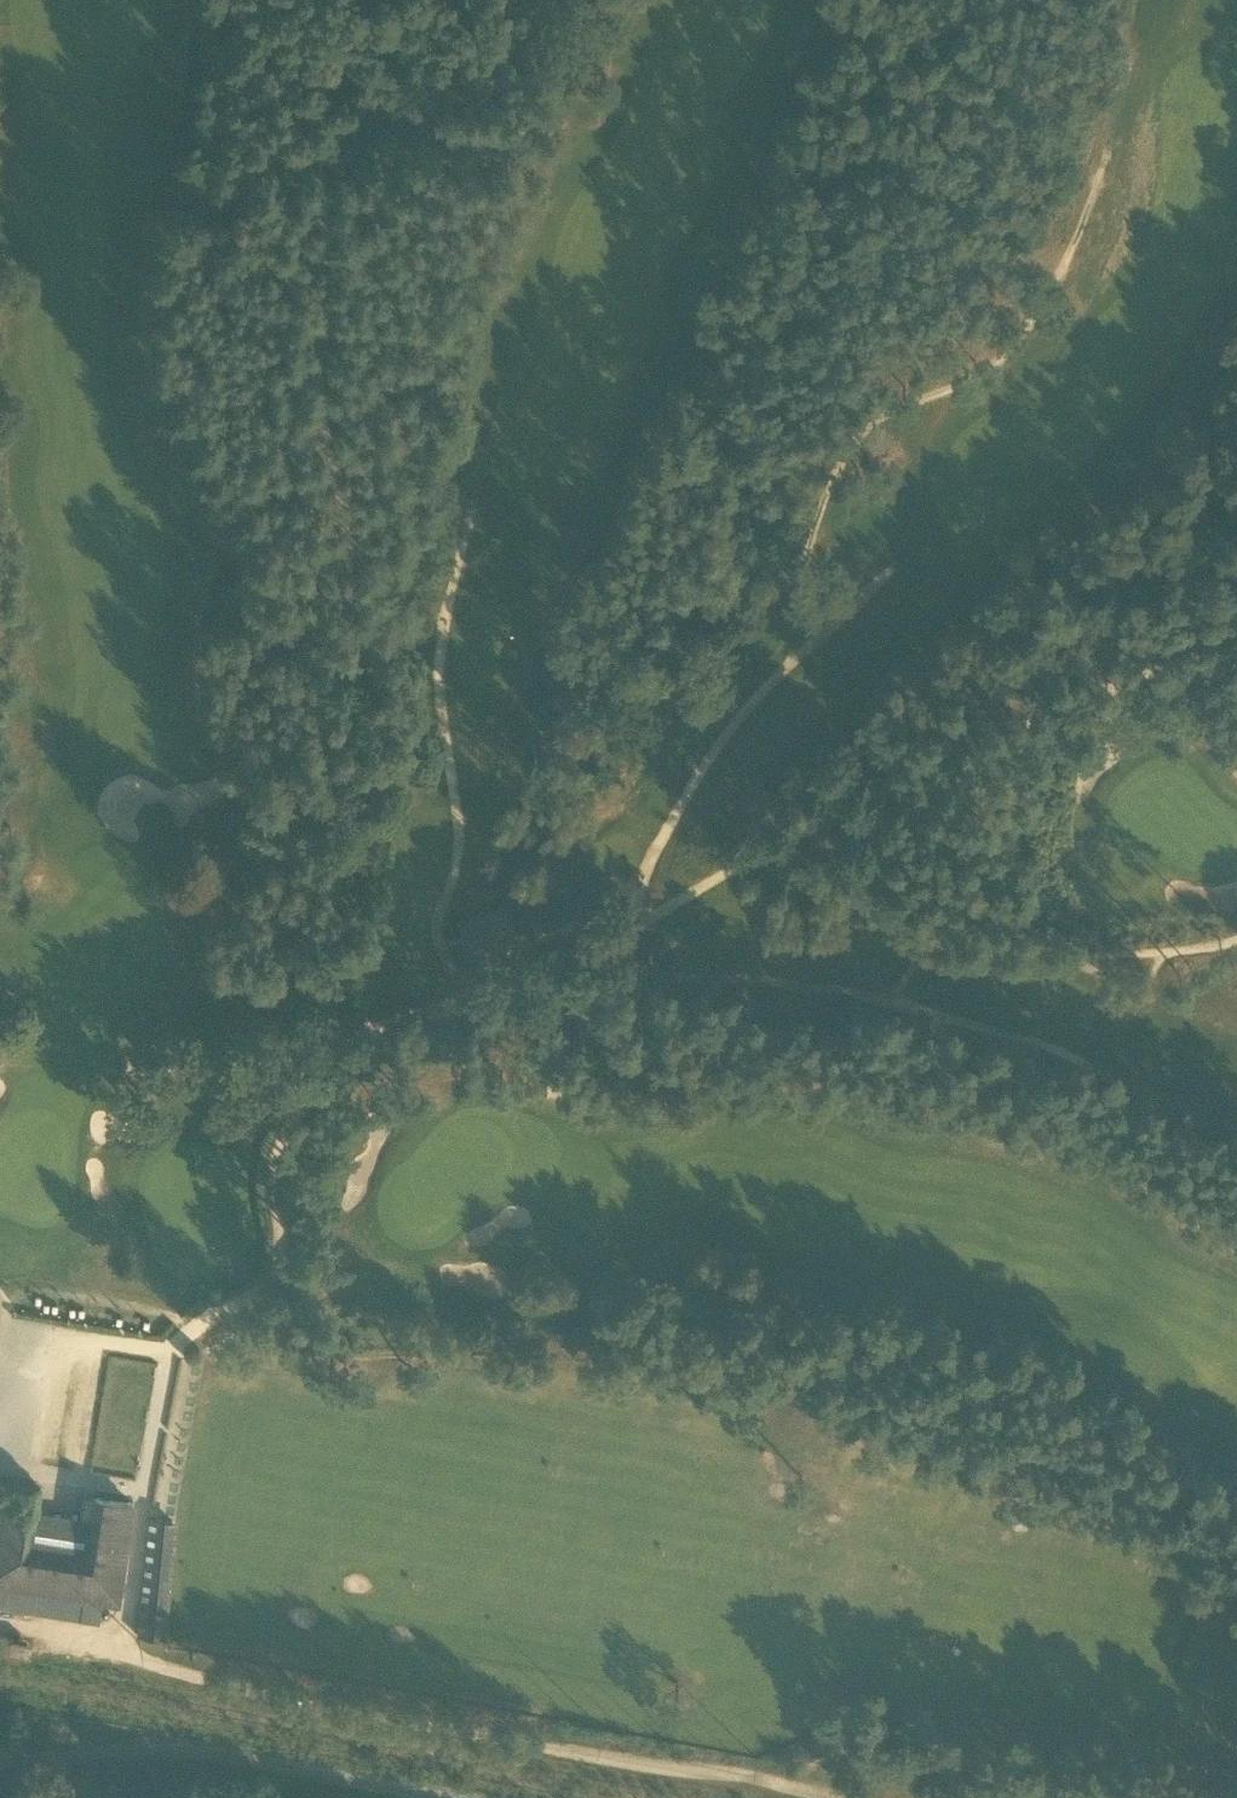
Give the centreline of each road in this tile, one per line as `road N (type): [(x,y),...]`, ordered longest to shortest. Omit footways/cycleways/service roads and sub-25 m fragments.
road 1 (track): [(851,1797),(656,1767),(0,1634)]

